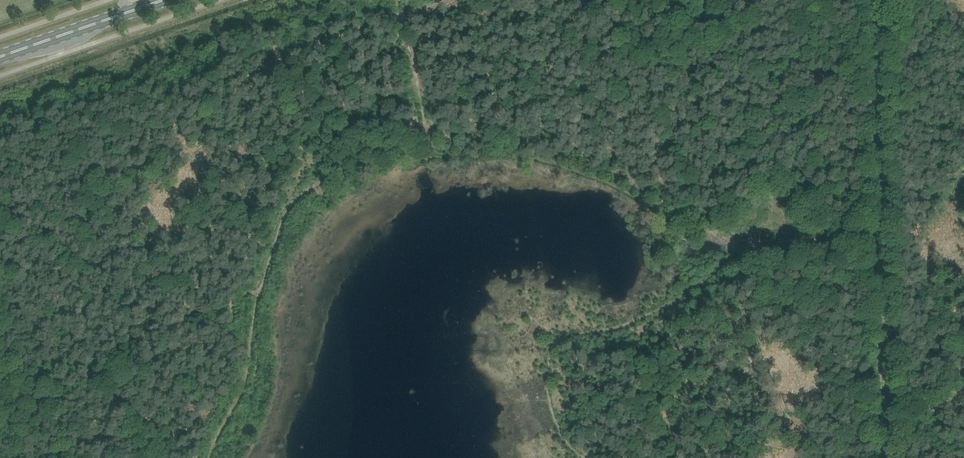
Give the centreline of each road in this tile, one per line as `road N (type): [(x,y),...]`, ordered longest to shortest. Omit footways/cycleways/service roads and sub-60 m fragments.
road 1 (unclassified): [(885,457),(874,0)]
road 2 (primary): [(0,56),(162,0)]

